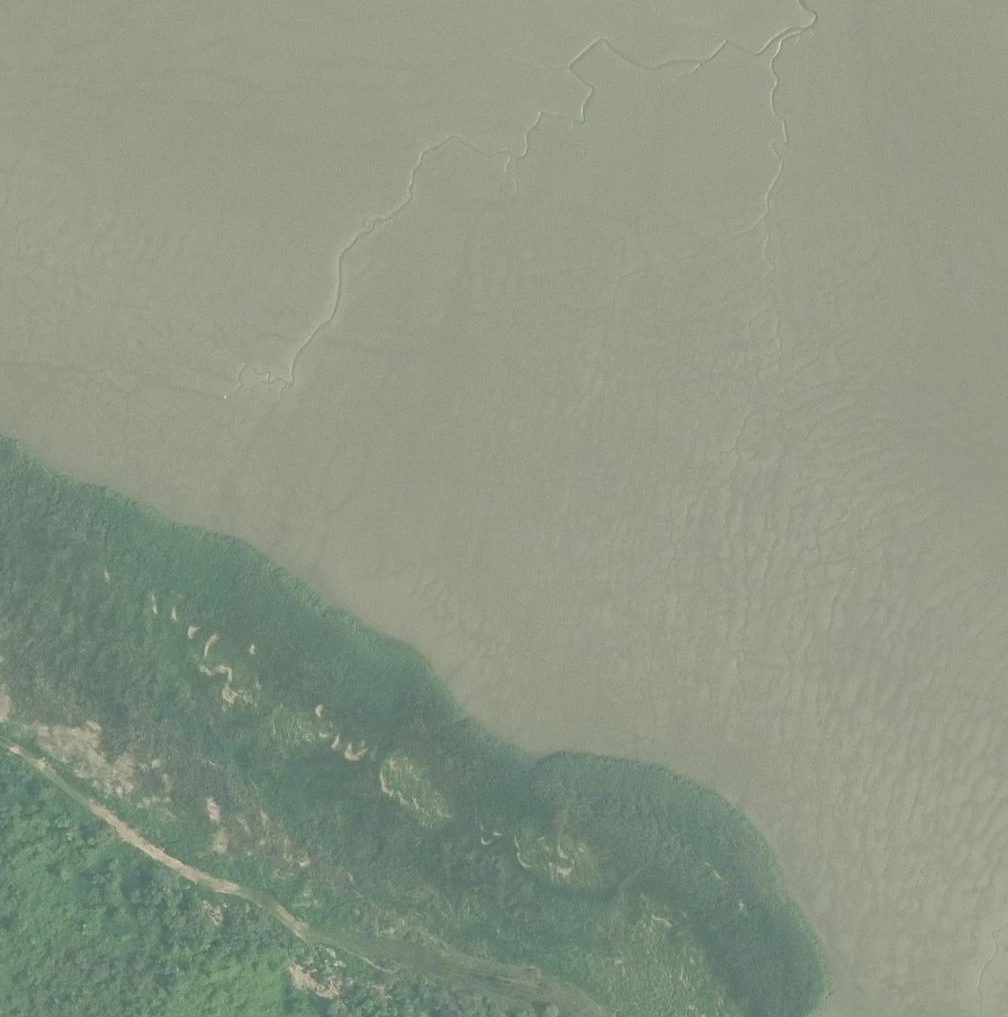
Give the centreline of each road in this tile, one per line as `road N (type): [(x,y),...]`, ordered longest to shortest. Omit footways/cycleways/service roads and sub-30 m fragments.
road 1 (track): [(0,737),(40,759),(159,854),(293,925),(314,944),(341,997),(361,1016)]

